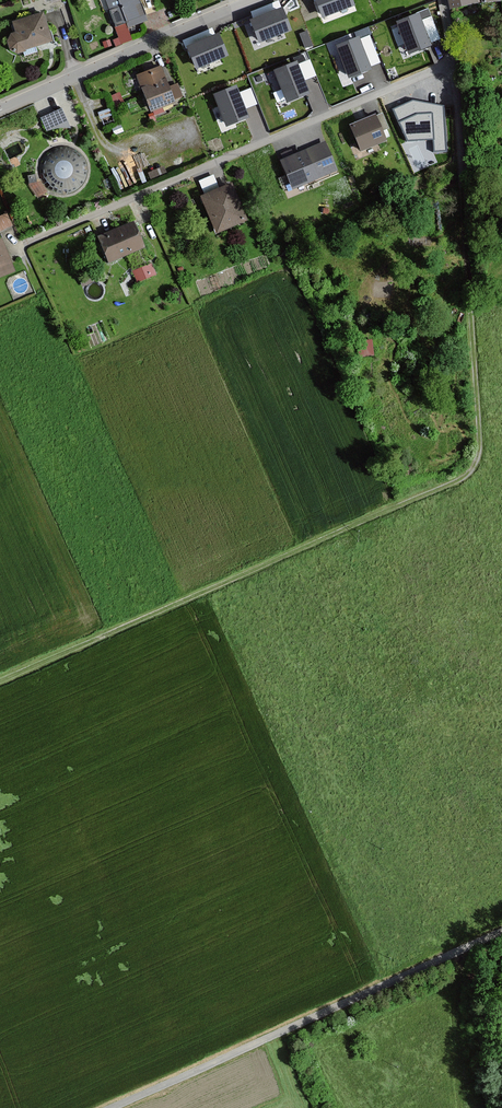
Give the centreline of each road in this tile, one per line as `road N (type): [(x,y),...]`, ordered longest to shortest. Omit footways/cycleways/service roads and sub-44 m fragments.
road 1 (track): [(462,173),(476,426),(475,460),(465,477),(0,681)]
road 2 (residential): [(452,60),(29,239)]
road 3 (unclassified): [(501,930),(112,1107)]
road 4 (residential): [(0,109),(254,0)]

